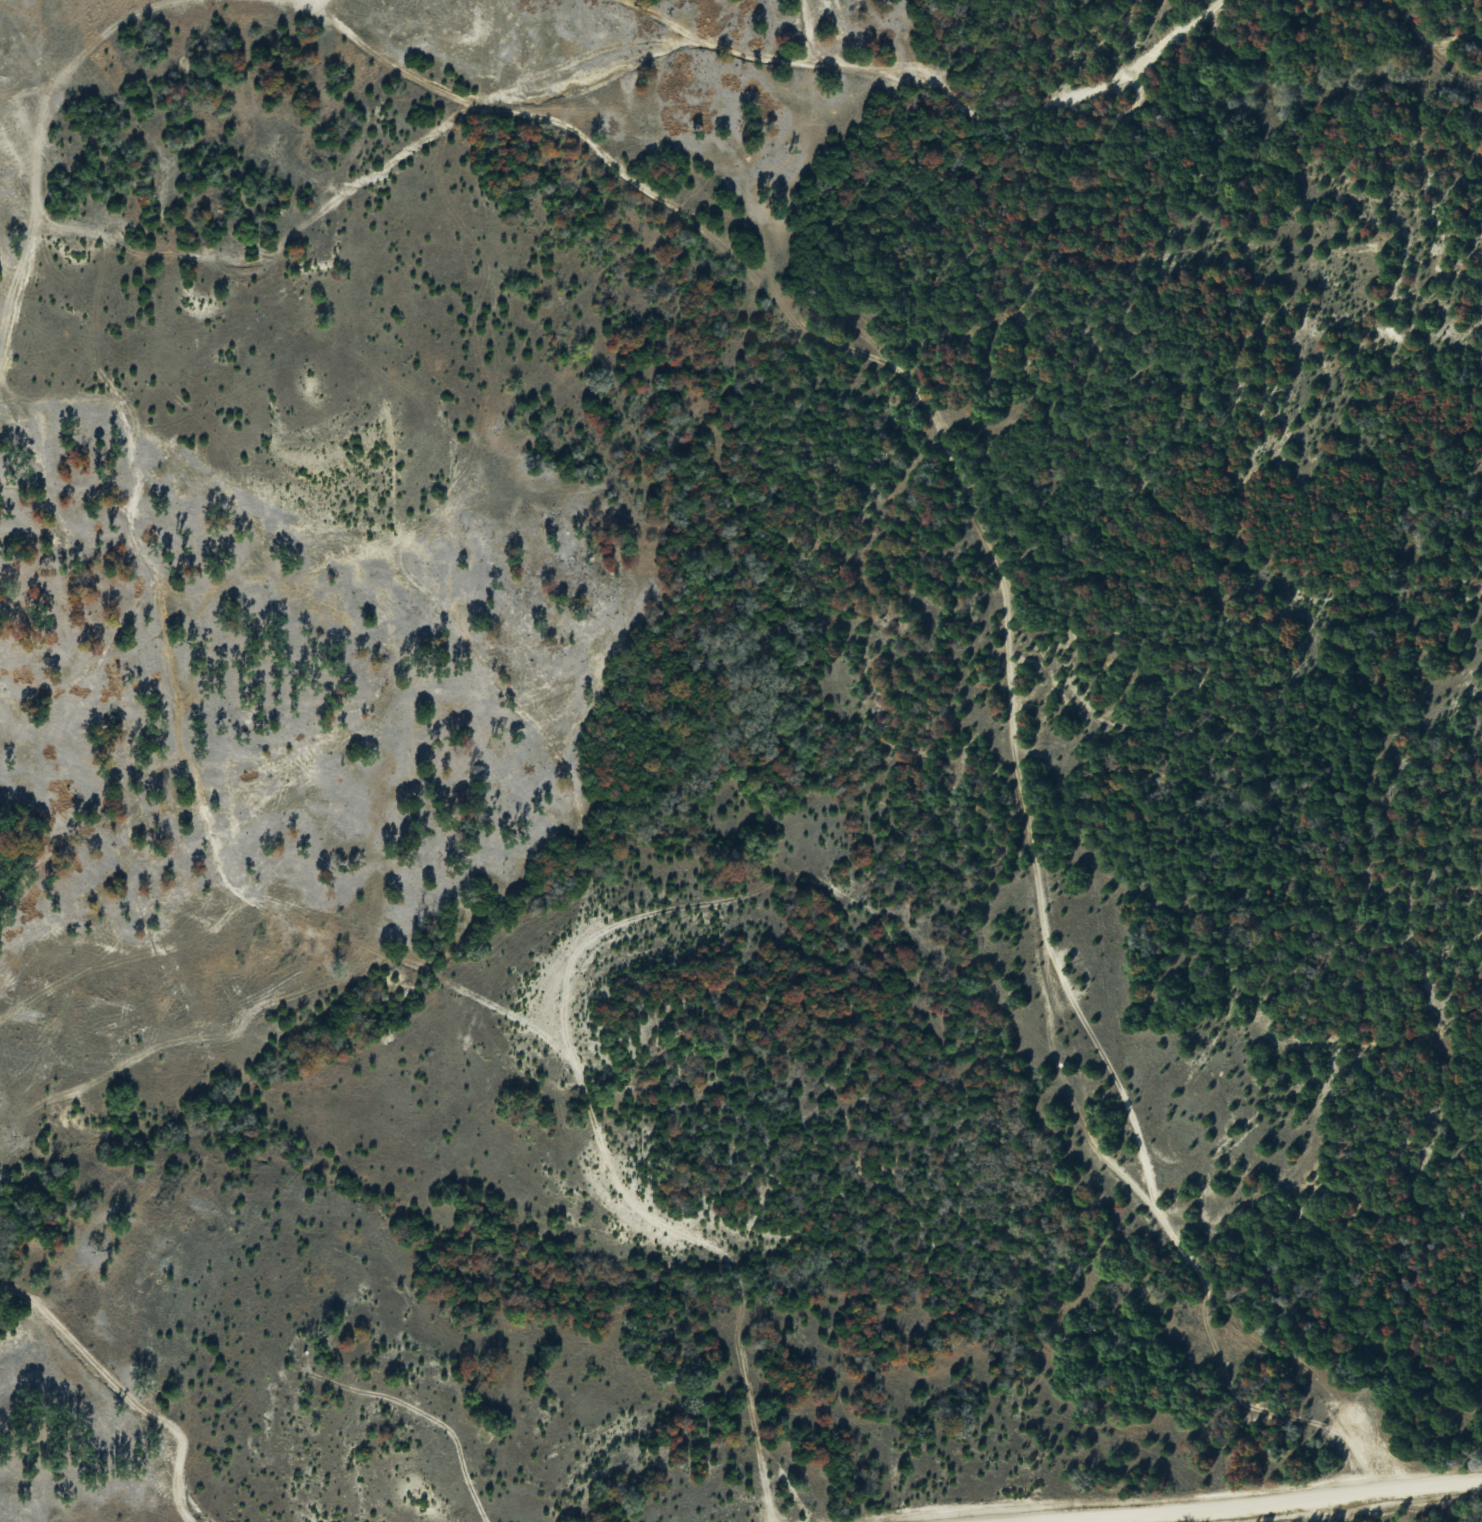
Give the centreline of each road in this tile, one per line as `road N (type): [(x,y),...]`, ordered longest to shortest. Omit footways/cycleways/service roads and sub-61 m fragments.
road 1 (track): [(1481,1483),(1030,1521)]

